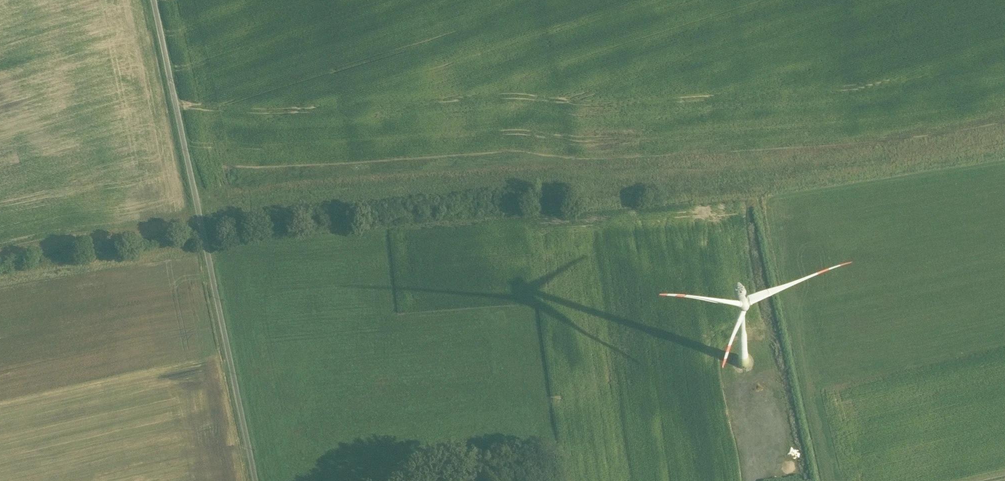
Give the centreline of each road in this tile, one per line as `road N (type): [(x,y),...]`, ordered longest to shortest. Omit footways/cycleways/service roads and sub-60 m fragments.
road 1 (unclassified): [(255,480),(155,0)]

